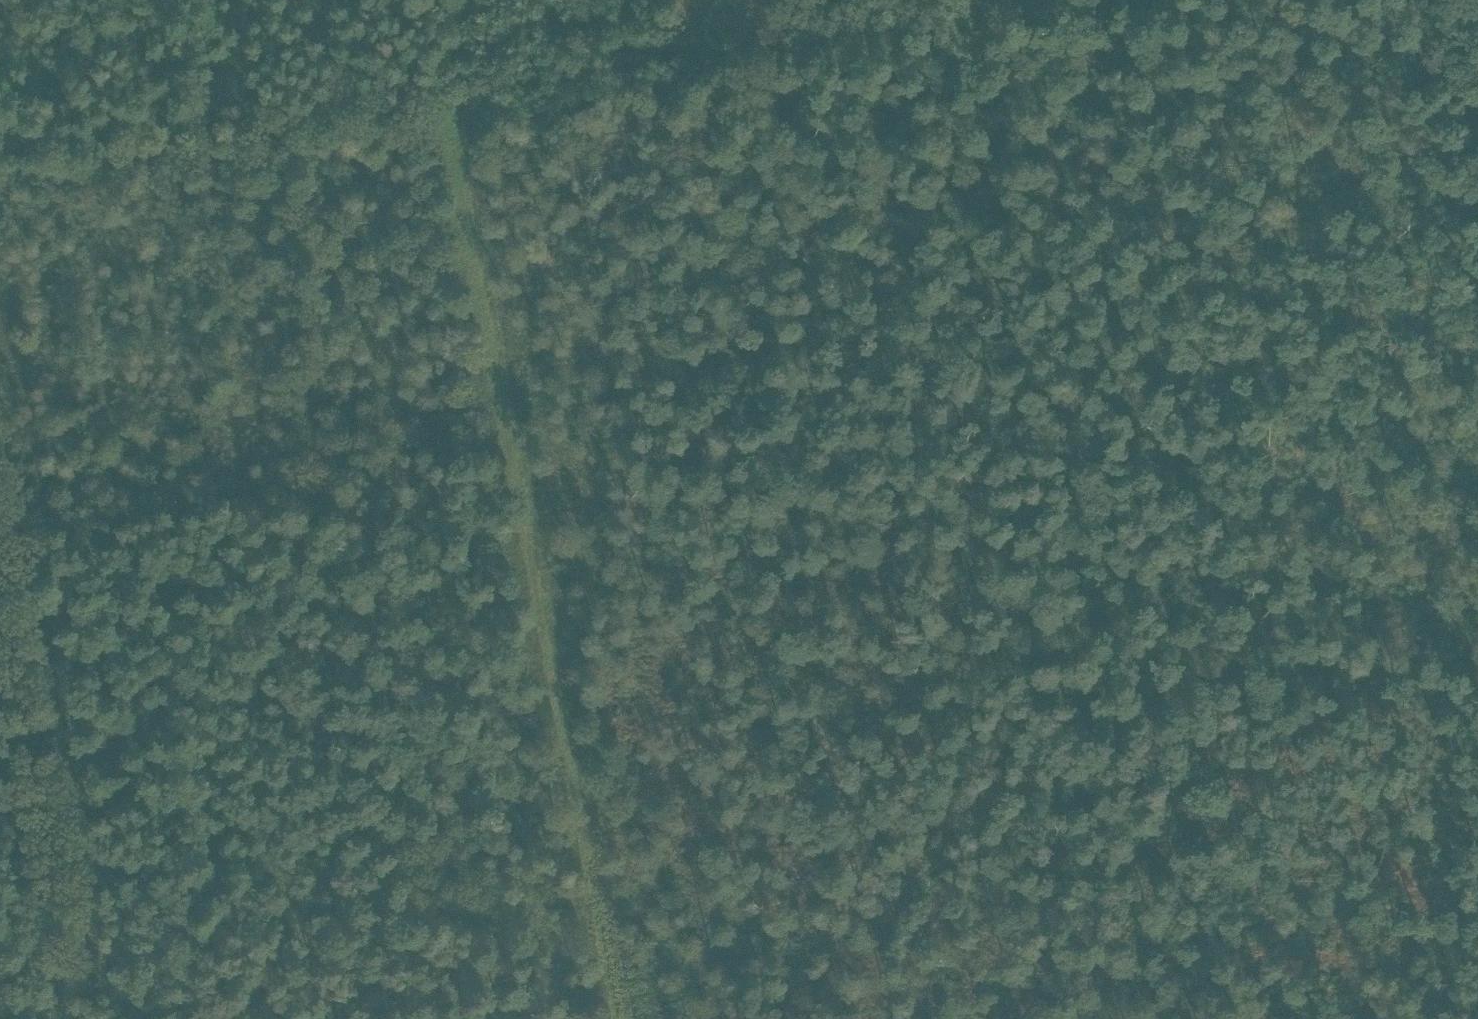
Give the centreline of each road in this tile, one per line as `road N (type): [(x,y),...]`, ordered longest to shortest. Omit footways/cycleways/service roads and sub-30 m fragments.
road 1 (track): [(452,142),(617,1018)]
road 2 (track): [(0,596),(83,1018)]

